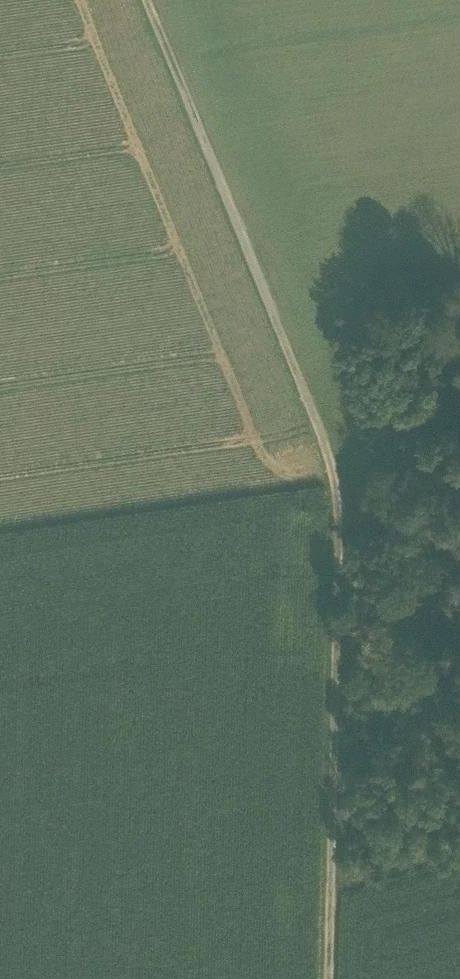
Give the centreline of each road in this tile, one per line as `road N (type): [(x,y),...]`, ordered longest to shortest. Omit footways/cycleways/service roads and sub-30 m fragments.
road 1 (track): [(332,978),(342,498),(148,0)]
road 2 (track): [(335,886),(459,852)]

